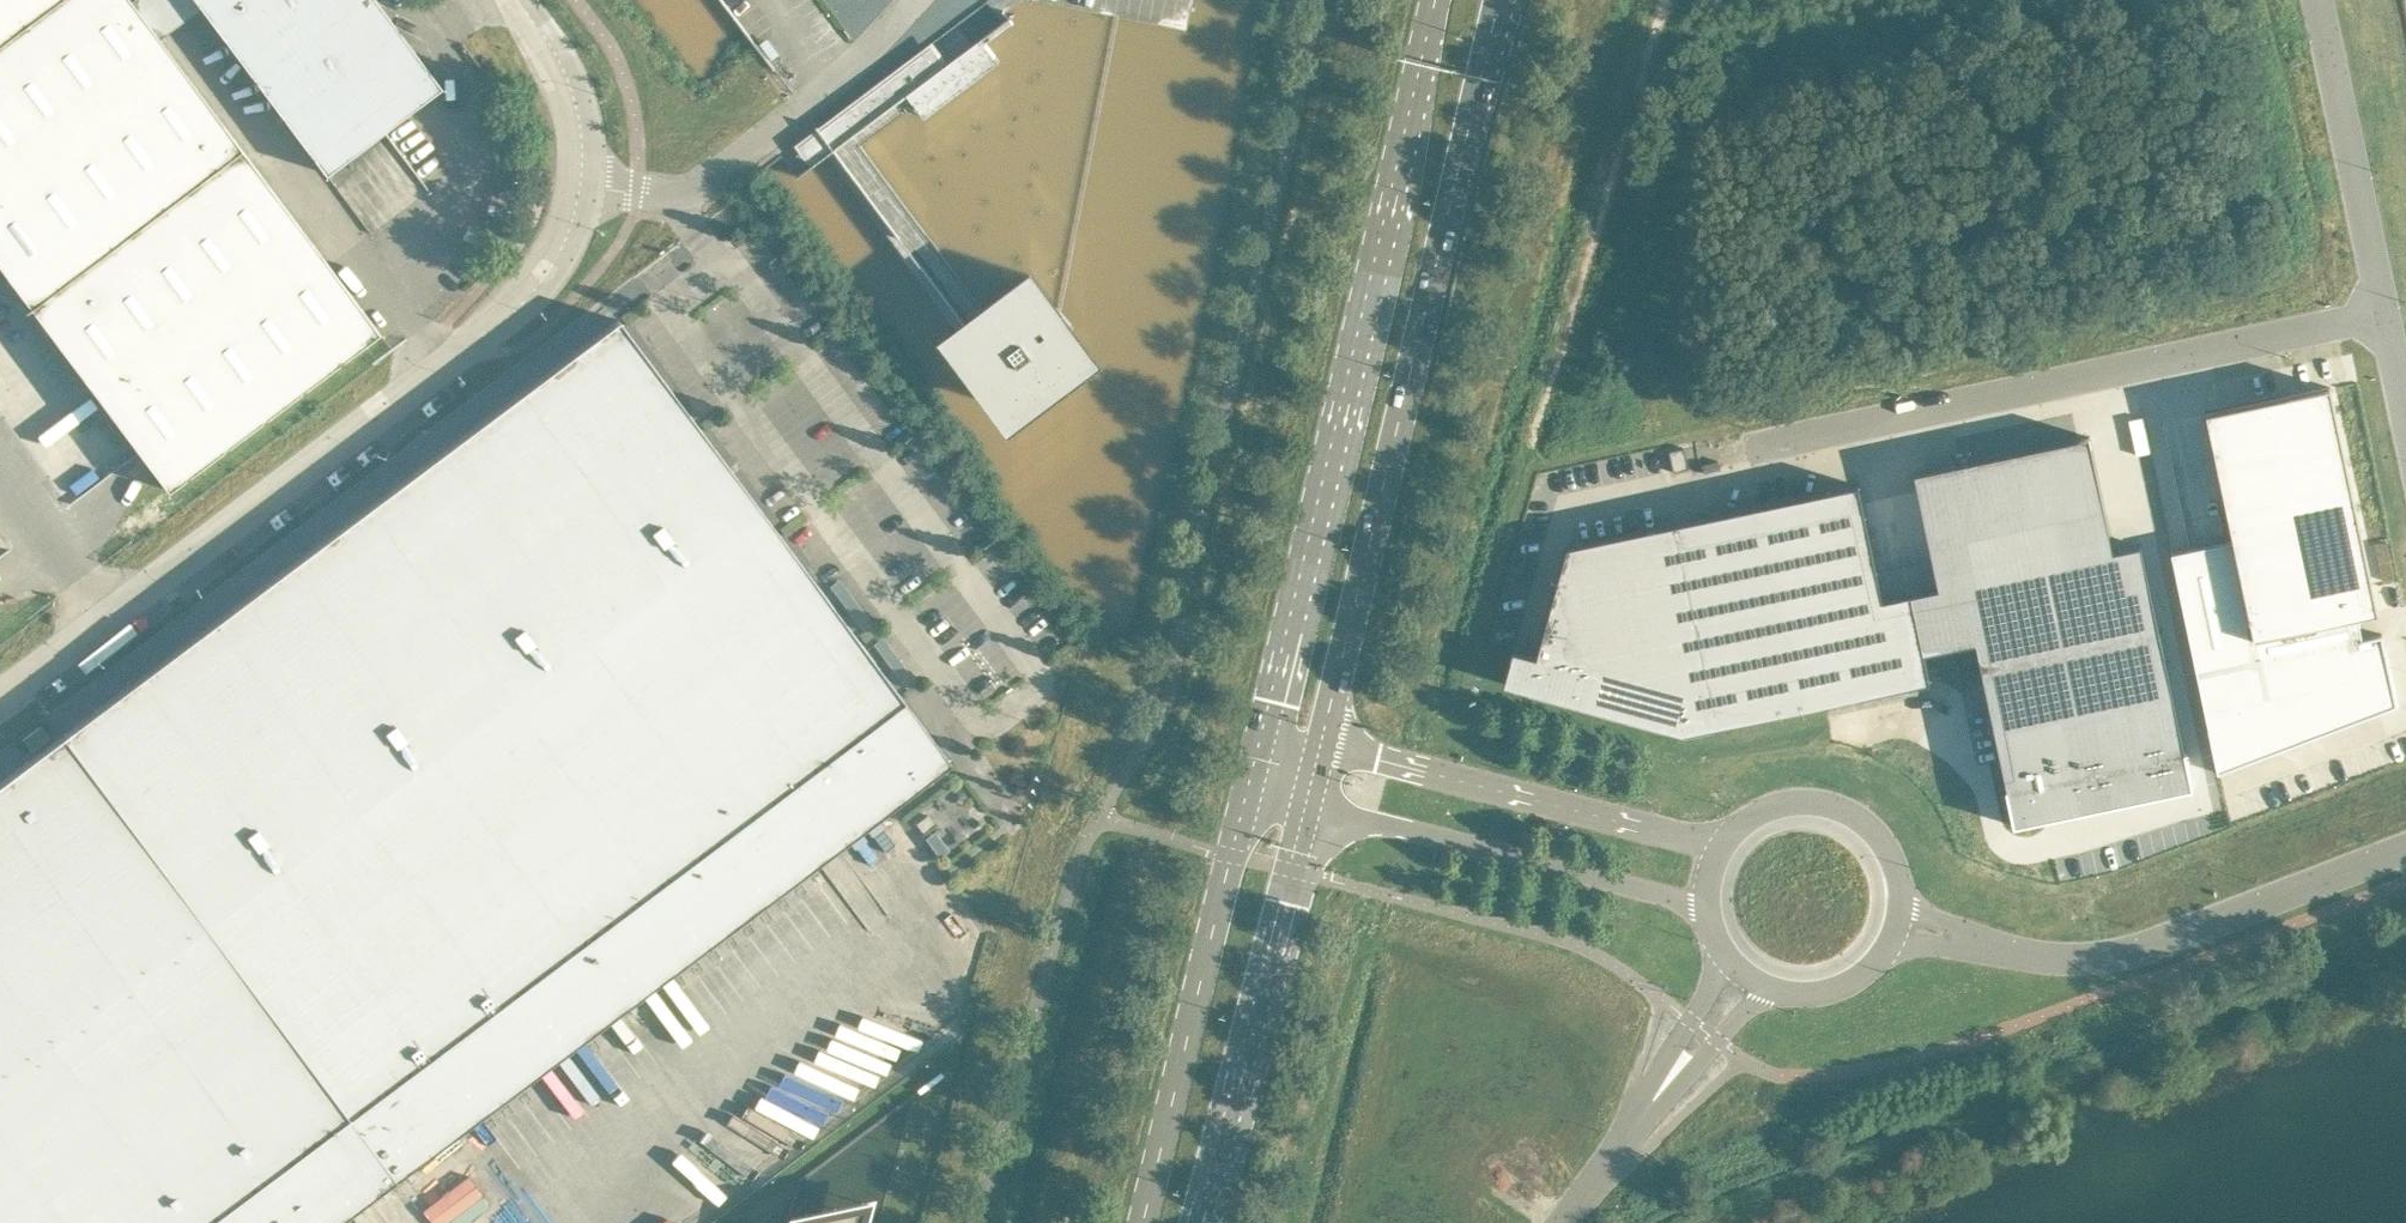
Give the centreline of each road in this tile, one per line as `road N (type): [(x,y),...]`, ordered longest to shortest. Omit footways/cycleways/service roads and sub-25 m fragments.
road 1 (unclassified): [(0,697),(488,329),(549,266),(569,230),(580,184)]
road 2 (secondary): [(1433,0),(1255,757)]
road 3 (secondary): [(1321,744),(1501,0)]
road 4 (unclassified): [(2383,312),(1749,446)]
road 5 (unclassified): [(1899,919),(2012,950),(2121,954),(2405,847)]
road 6 (secondary): [(1255,757),(1142,1222)]
road 7 (secondary): [(1195,1222),(1306,804)]
road 8 (unclassified): [(1722,848),(1321,744)]
road 9 (unclassified): [(1306,804),(1708,904)]
road 10 (unclassified): [(580,184),(673,196),(701,186),(859,59),(917,0)]
road 11 (unclassified): [(2318,0),(2383,312)]
road 12 (unclassified): [(1899,919),(1901,892),(1883,841),(1841,809),(1787,803),(1739,827),(1722,848)]
road 13 (unclassified): [(1727,955),(1612,1157)]
road 14 (unclassified): [(1612,1157),(1768,988)]
road 15 (unclassified): [(580,184),(577,109),(565,71),(517,0)]
road 16 (unclassified): [(1768,988),(1834,991),(1864,975),(1899,919)]

